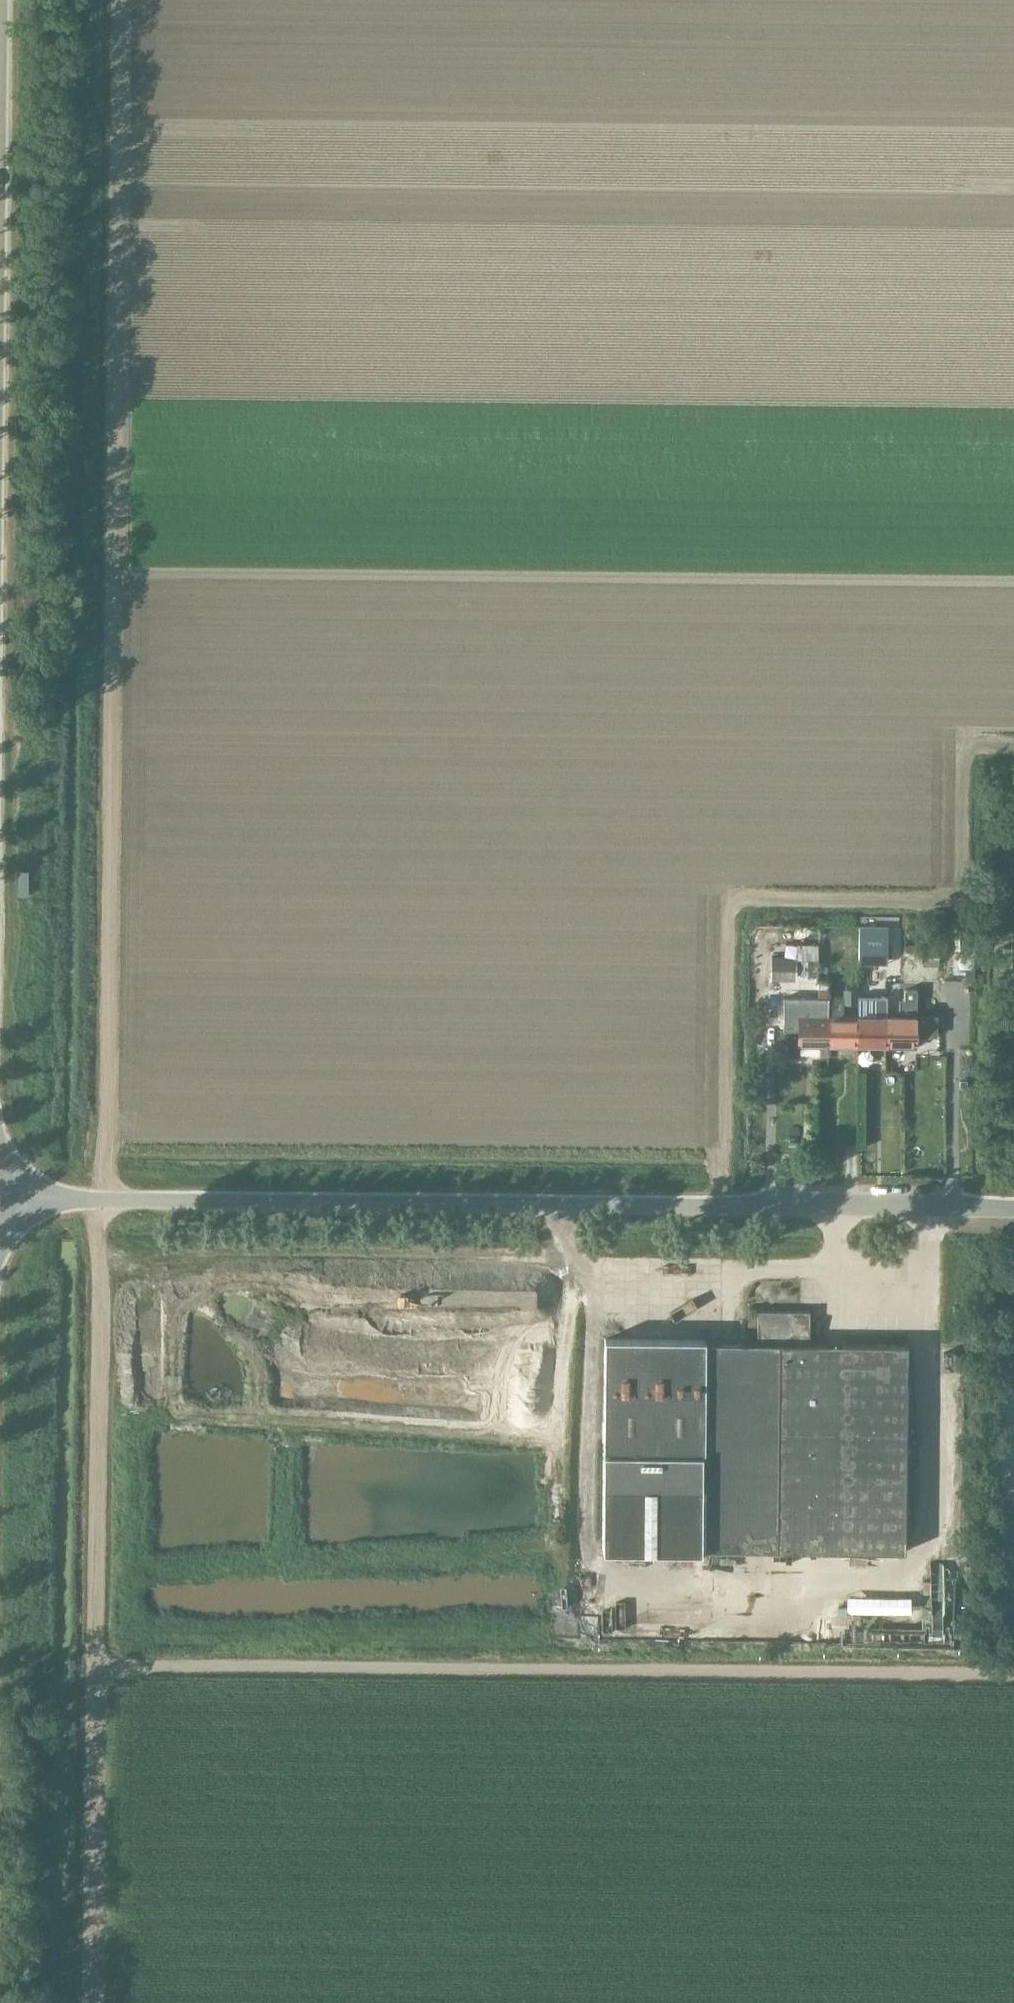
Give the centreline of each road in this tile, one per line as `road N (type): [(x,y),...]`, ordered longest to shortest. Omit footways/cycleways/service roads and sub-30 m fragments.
road 1 (unclassified): [(13,1200),(1013,1208)]

